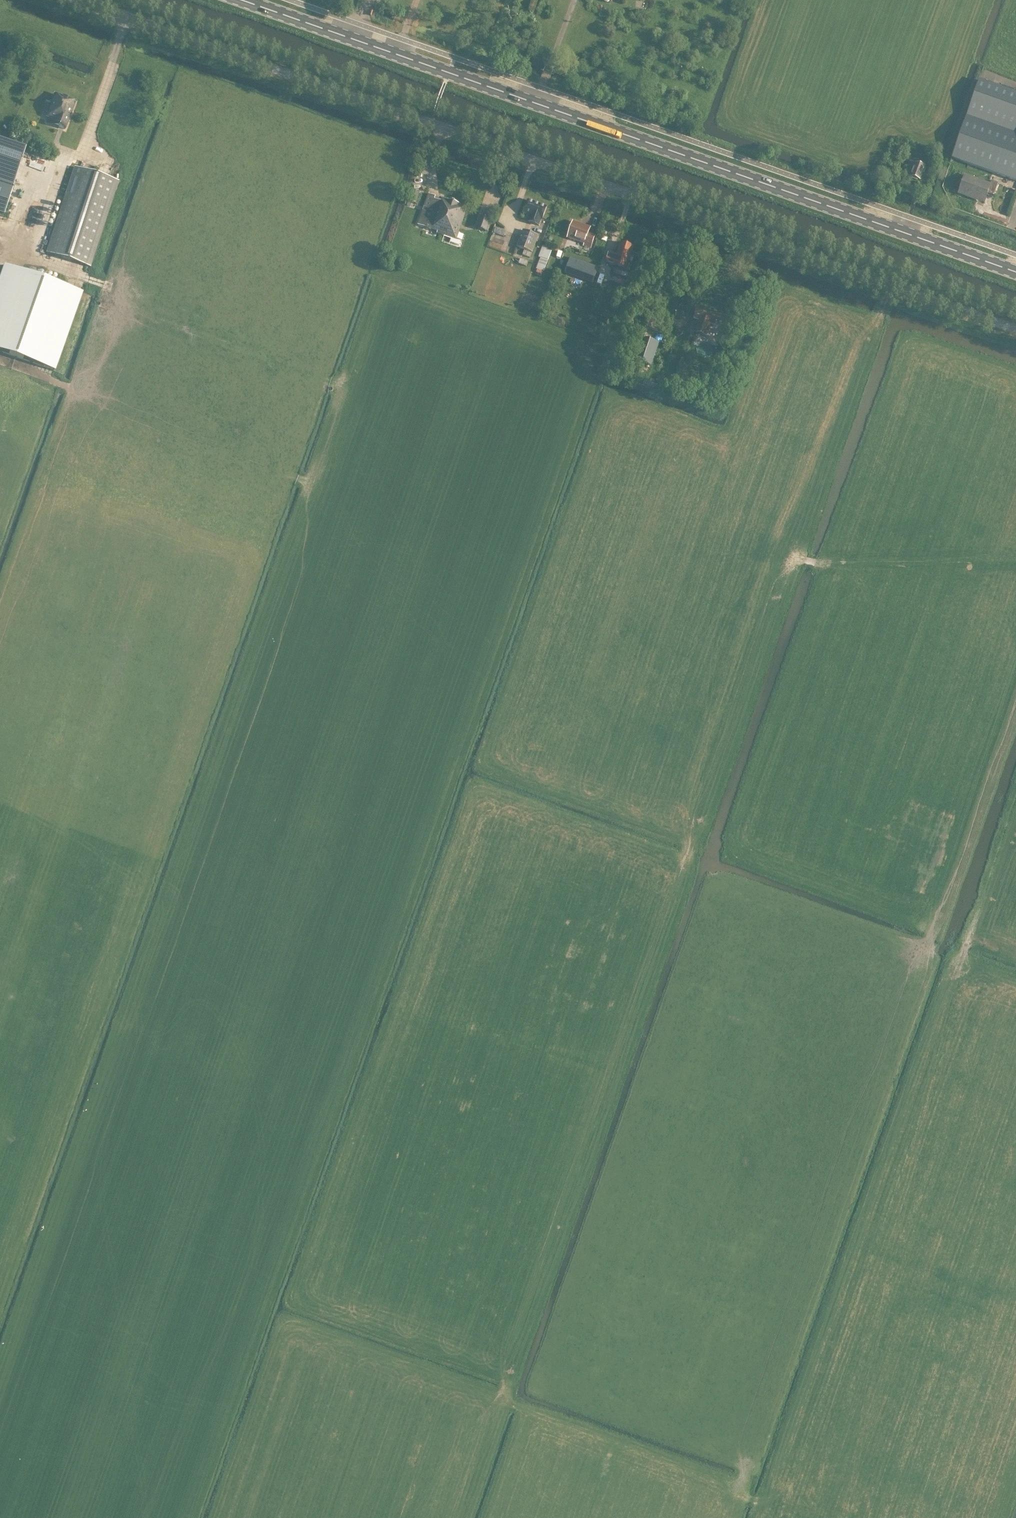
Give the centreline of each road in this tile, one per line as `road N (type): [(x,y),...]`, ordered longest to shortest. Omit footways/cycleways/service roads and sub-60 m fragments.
road 1 (unclassified): [(1015,328),(82,0)]
road 2 (primary): [(1015,271),(250,0)]

